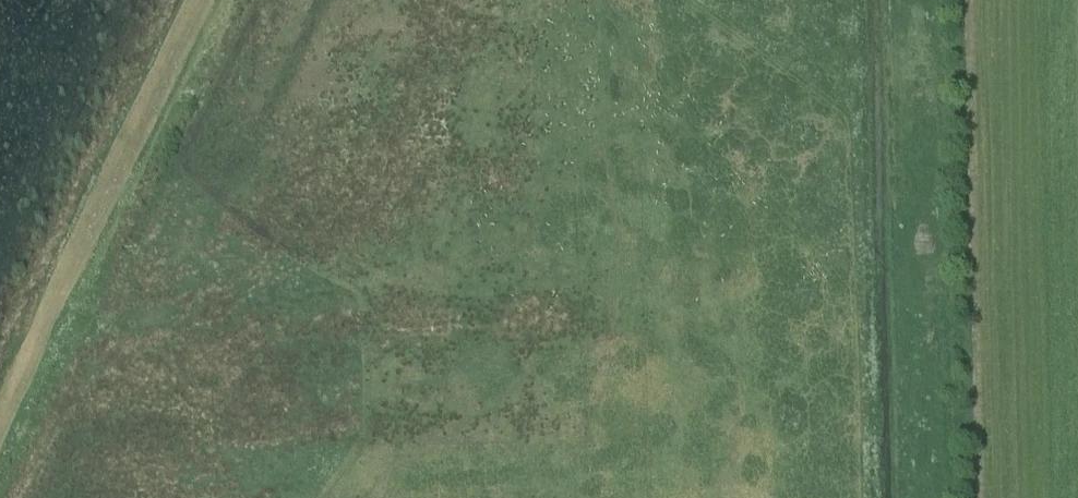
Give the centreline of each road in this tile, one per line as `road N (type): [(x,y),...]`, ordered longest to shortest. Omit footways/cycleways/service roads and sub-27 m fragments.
road 1 (track): [(0,443),(220,0)]

